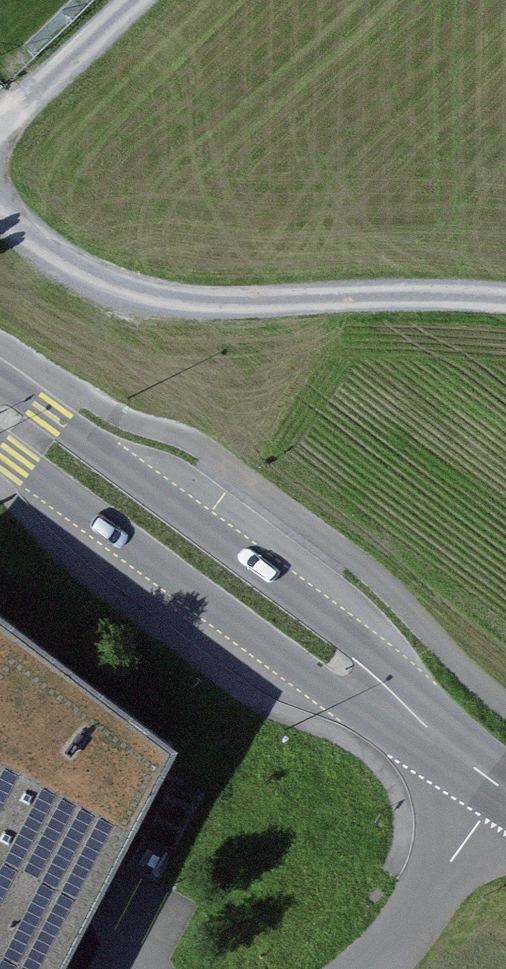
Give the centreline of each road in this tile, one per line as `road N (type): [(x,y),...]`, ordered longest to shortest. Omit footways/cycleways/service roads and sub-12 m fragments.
road 1 (track): [(505,303),(467,297),(158,304),(91,282),(0,210)]
road 2 (tertiary): [(390,708),(360,645),(0,386)]
road 3 (tertiary): [(0,450),(331,691),(390,708)]
road 4 (residential): [(493,785),(393,942),(361,968)]
road 5 (track): [(0,129),(133,0)]
road 6 (tertiary): [(493,785),(390,708)]

